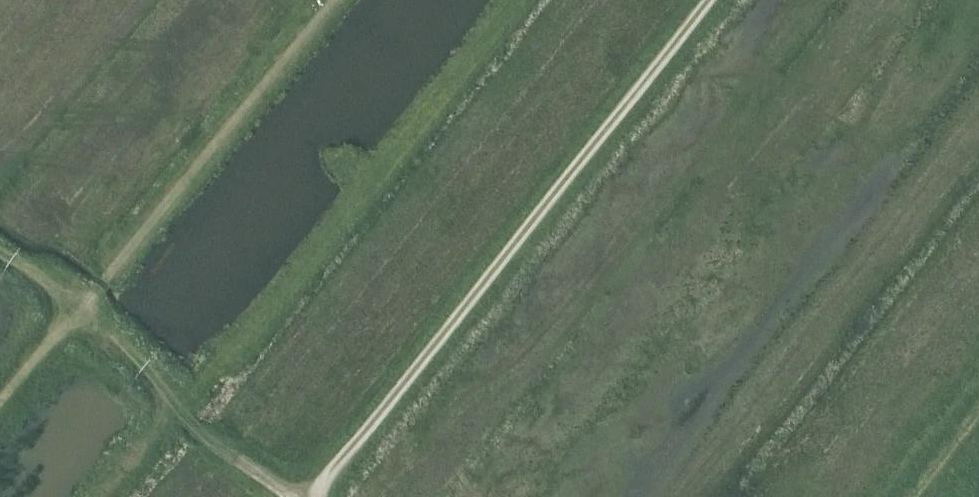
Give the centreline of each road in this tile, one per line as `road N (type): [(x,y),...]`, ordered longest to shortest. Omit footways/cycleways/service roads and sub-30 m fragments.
road 1 (track): [(310,496),(706,0)]
road 2 (track): [(338,0),(102,290),(57,328),(0,399)]
road 3 (track): [(0,255),(141,362),(183,424),(299,496)]
road 4 (track): [(905,496),(978,403)]

